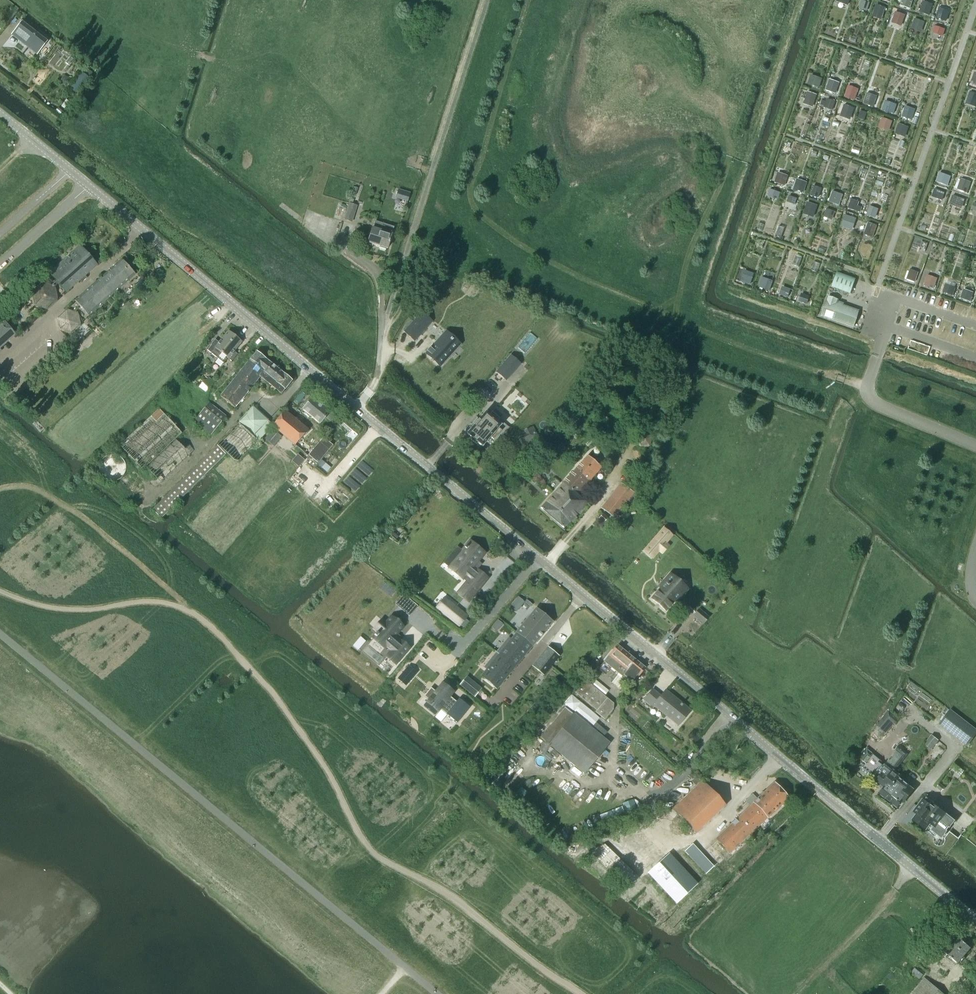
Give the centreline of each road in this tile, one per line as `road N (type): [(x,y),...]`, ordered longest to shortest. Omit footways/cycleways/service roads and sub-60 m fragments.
road 1 (tertiary): [(975,920),(0,114)]
road 2 (unclassified): [(878,356),(867,392),(874,402),(975,447)]

